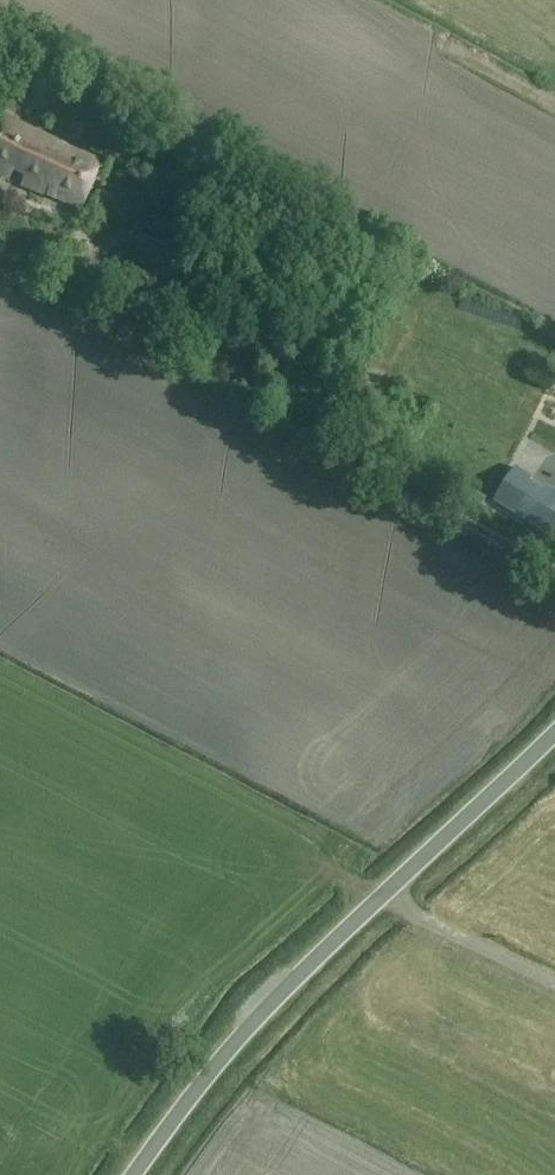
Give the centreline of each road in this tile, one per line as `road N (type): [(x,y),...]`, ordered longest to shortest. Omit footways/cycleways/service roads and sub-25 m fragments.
road 1 (unclassified): [(115,1174),(171,1102),(554,734)]
road 2 (track): [(554,574),(330,446),(72,228)]
road 3 (track): [(395,888),(554,970)]

